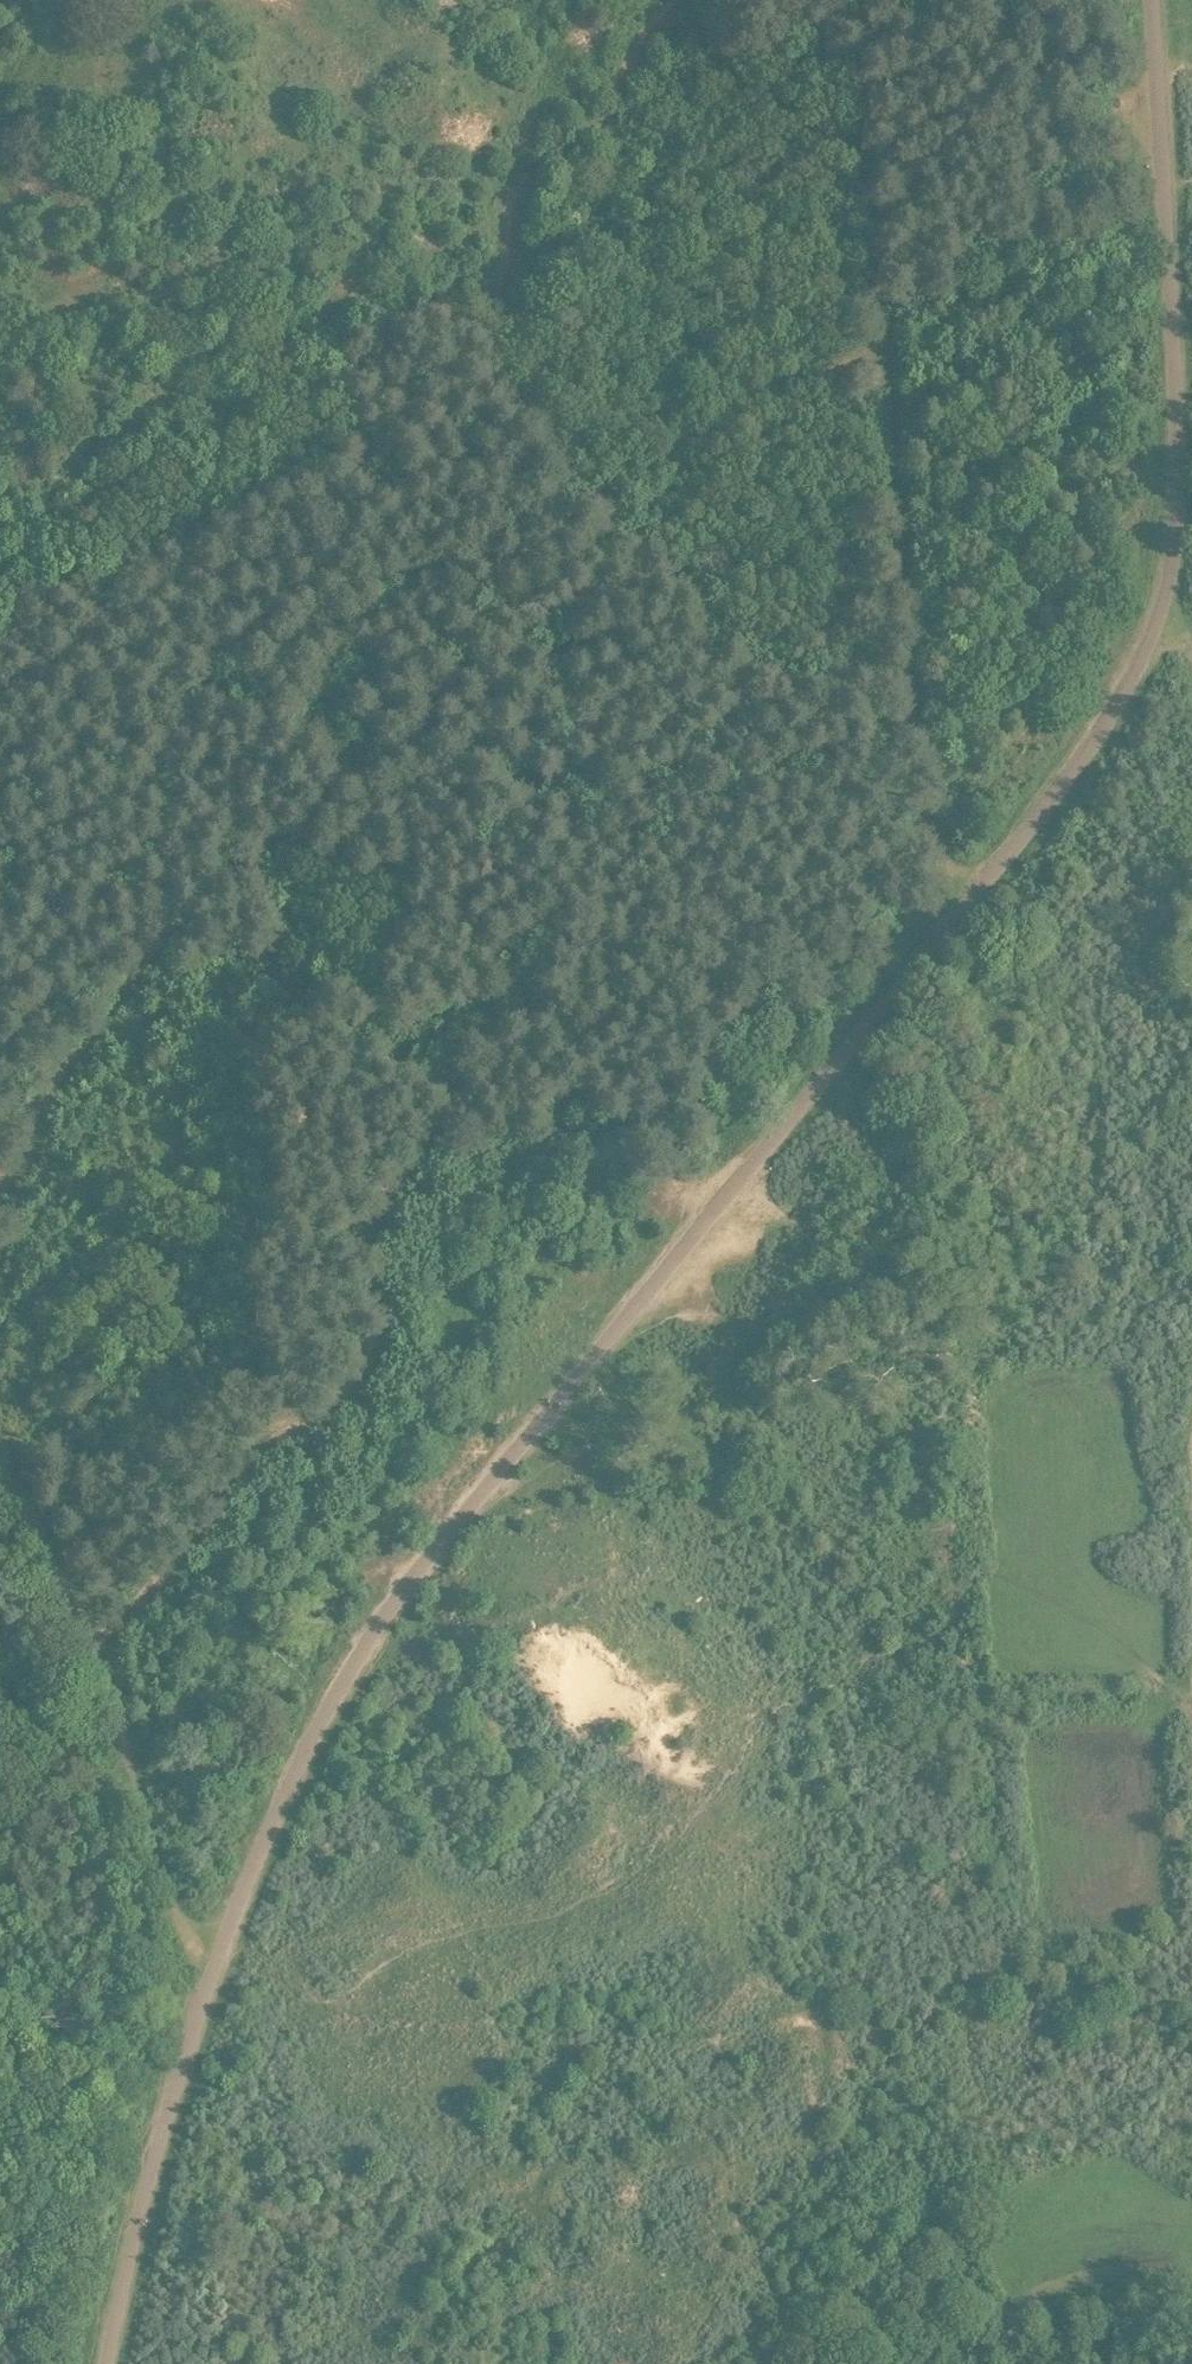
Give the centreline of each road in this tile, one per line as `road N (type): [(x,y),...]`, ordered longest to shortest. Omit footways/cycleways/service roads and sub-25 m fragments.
road 1 (track): [(850,0),(870,342)]

